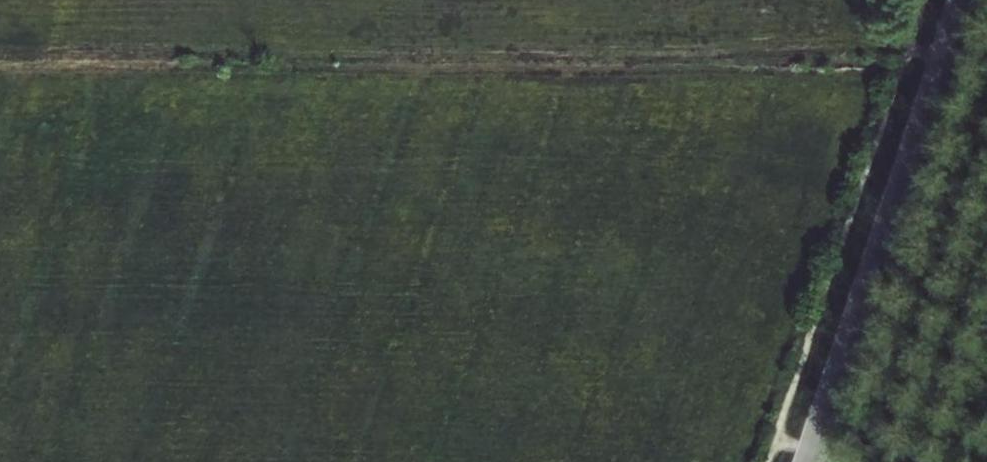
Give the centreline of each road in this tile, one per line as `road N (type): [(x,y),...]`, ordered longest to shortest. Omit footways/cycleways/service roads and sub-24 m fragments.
road 1 (tertiary): [(806,461),(959,0)]

